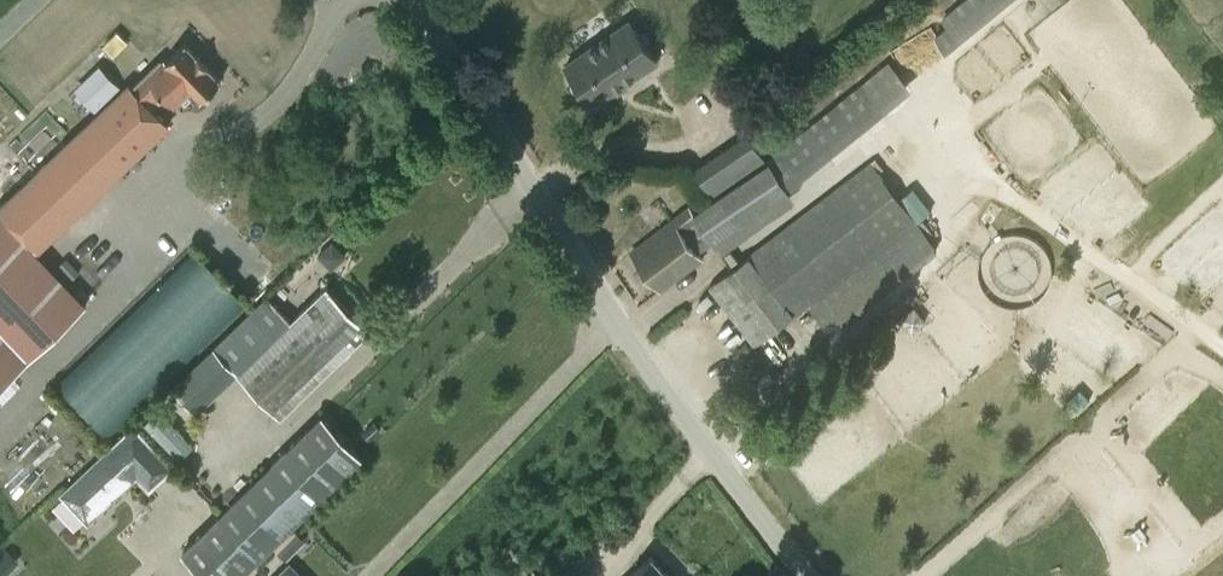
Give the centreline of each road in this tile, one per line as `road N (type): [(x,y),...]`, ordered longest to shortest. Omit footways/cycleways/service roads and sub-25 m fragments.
road 1 (track): [(626,340),(919,113),(1012,200),(1222,349)]
road 2 (unclassified): [(798,575),(626,340),(404,0)]

